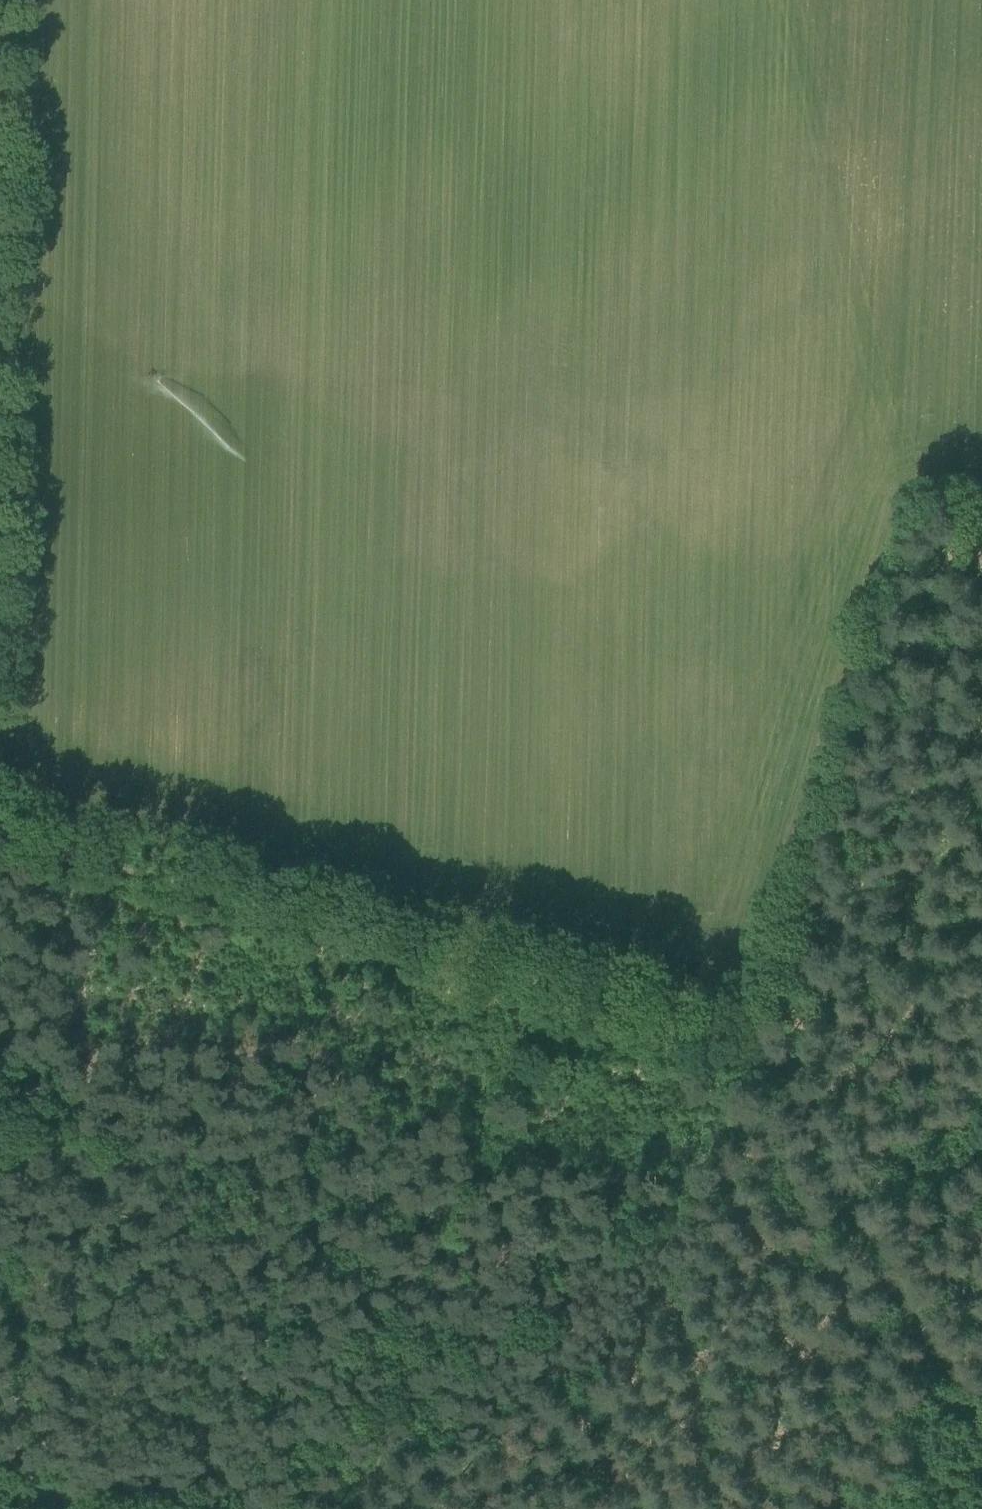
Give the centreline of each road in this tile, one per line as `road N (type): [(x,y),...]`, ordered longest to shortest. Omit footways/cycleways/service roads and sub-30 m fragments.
road 1 (track): [(289,1508),(405,1210),(147,1141),(0,1117)]
road 2 (track): [(530,982),(766,1058),(920,1320)]
road 3 (track): [(0,833),(530,982)]
road 4 (track): [(405,1210),(485,1241),(504,1266),(502,1291),(482,1307),(383,1268)]
road 5 (track): [(128,1508),(0,1483)]

